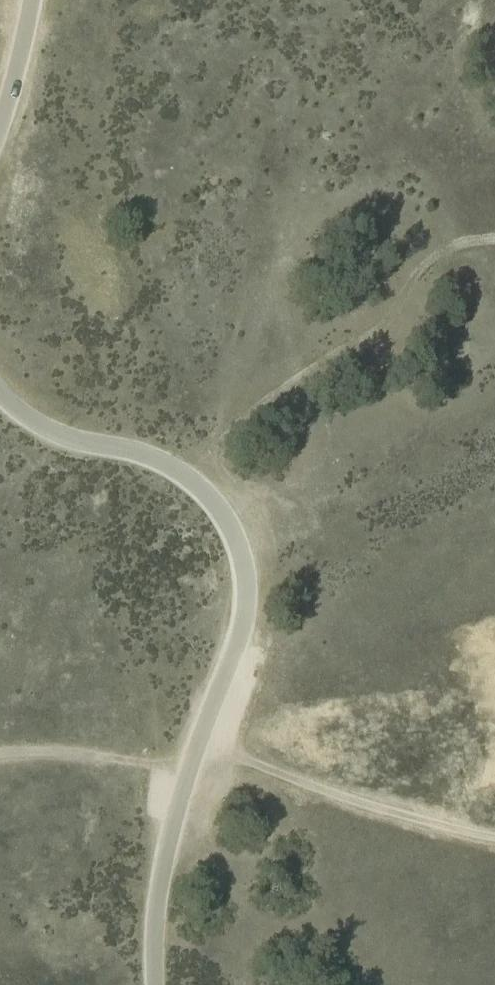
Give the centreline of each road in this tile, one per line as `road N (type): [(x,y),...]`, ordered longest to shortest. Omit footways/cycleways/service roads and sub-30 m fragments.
road 1 (unclassified): [(156,984),(161,864),(232,660),(246,608),(244,564),(229,524),(166,466),(58,435),(0,392)]
road 2 (track): [(494,829),(426,821),(193,763)]
road 3 (unclassified): [(0,117),(30,0)]

